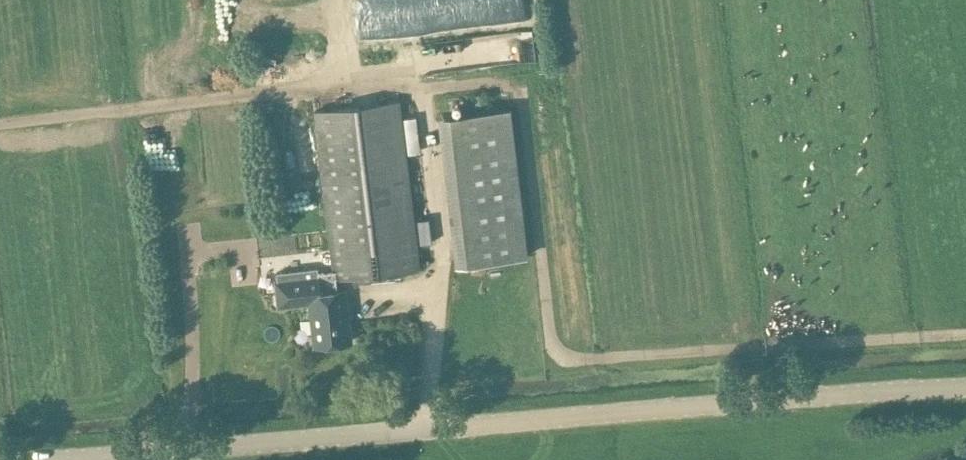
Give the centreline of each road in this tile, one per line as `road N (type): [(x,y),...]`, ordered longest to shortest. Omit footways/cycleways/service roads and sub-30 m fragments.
road 1 (unclassified): [(0,459),(965,398)]

